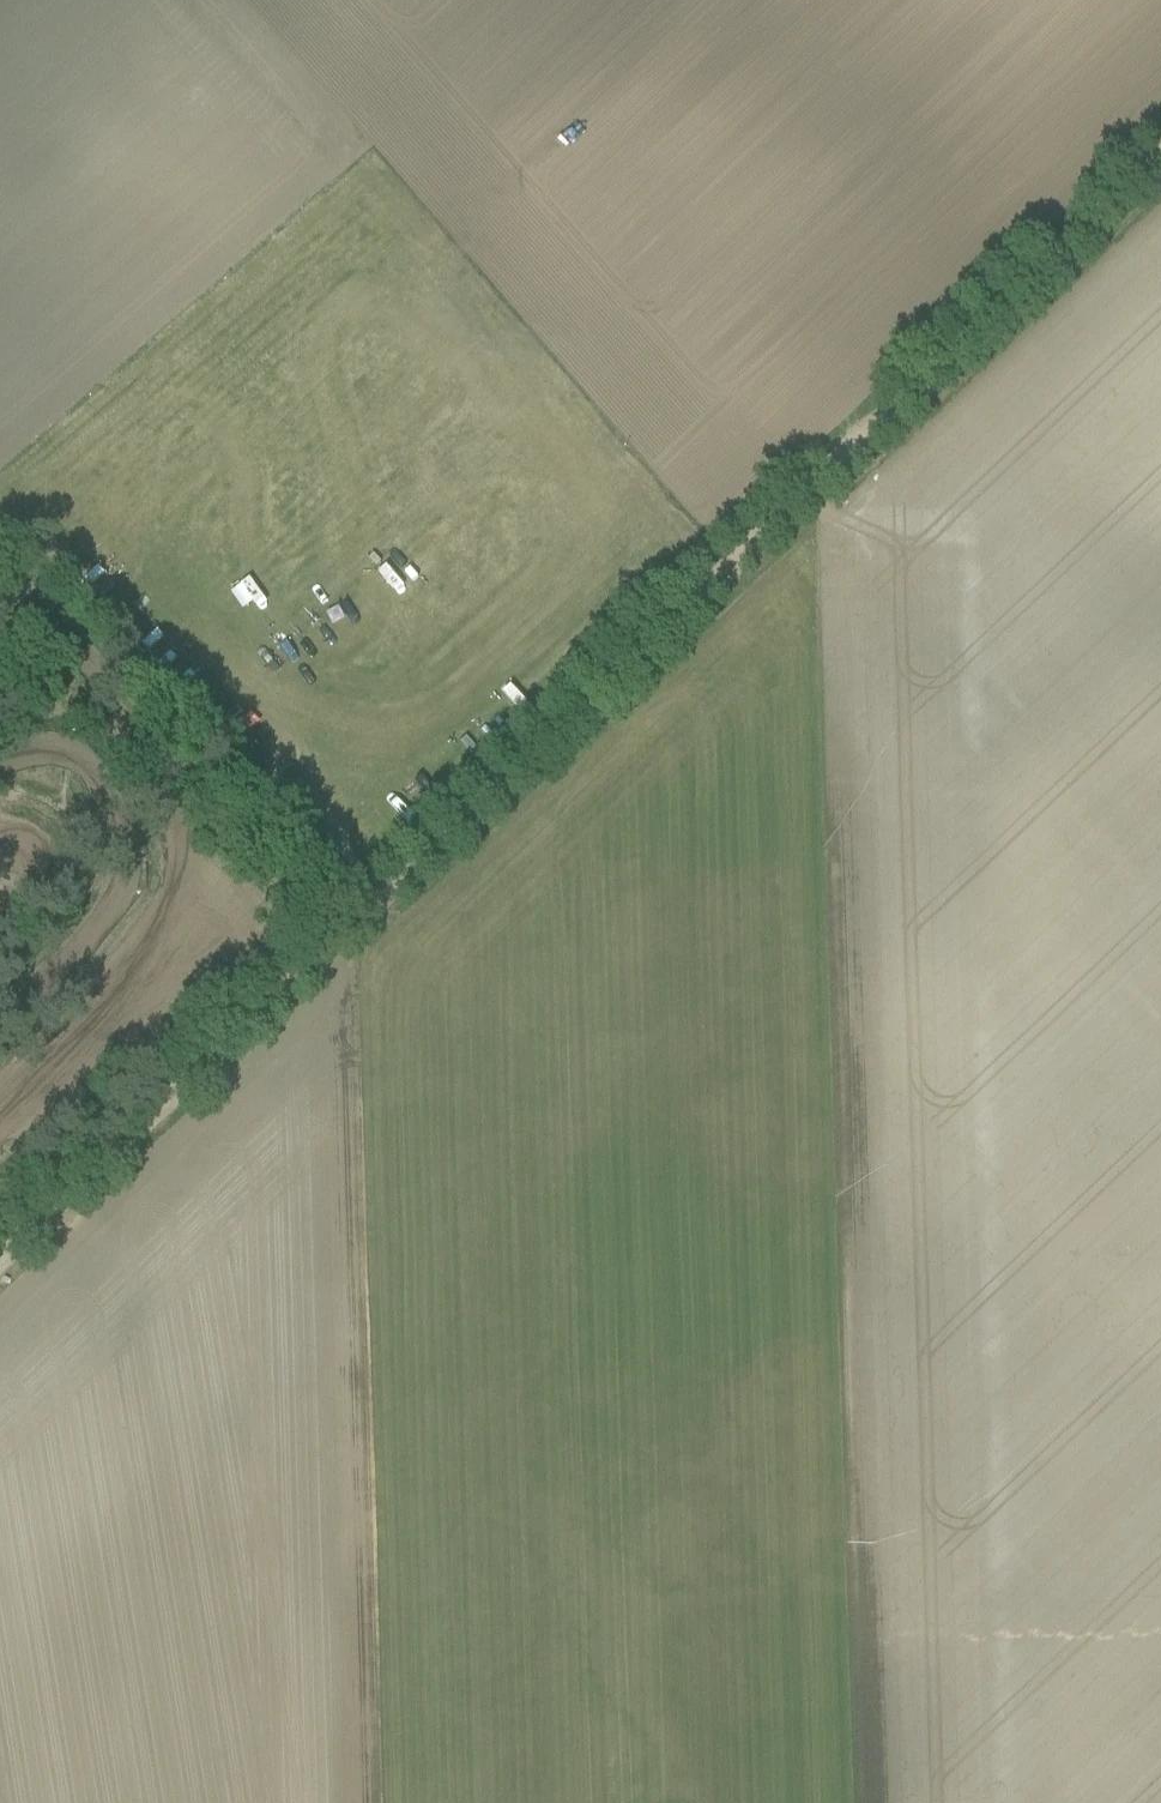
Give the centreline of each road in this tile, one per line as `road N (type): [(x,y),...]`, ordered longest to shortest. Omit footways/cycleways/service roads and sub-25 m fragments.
road 1 (track): [(1160,160),(0,1262)]

